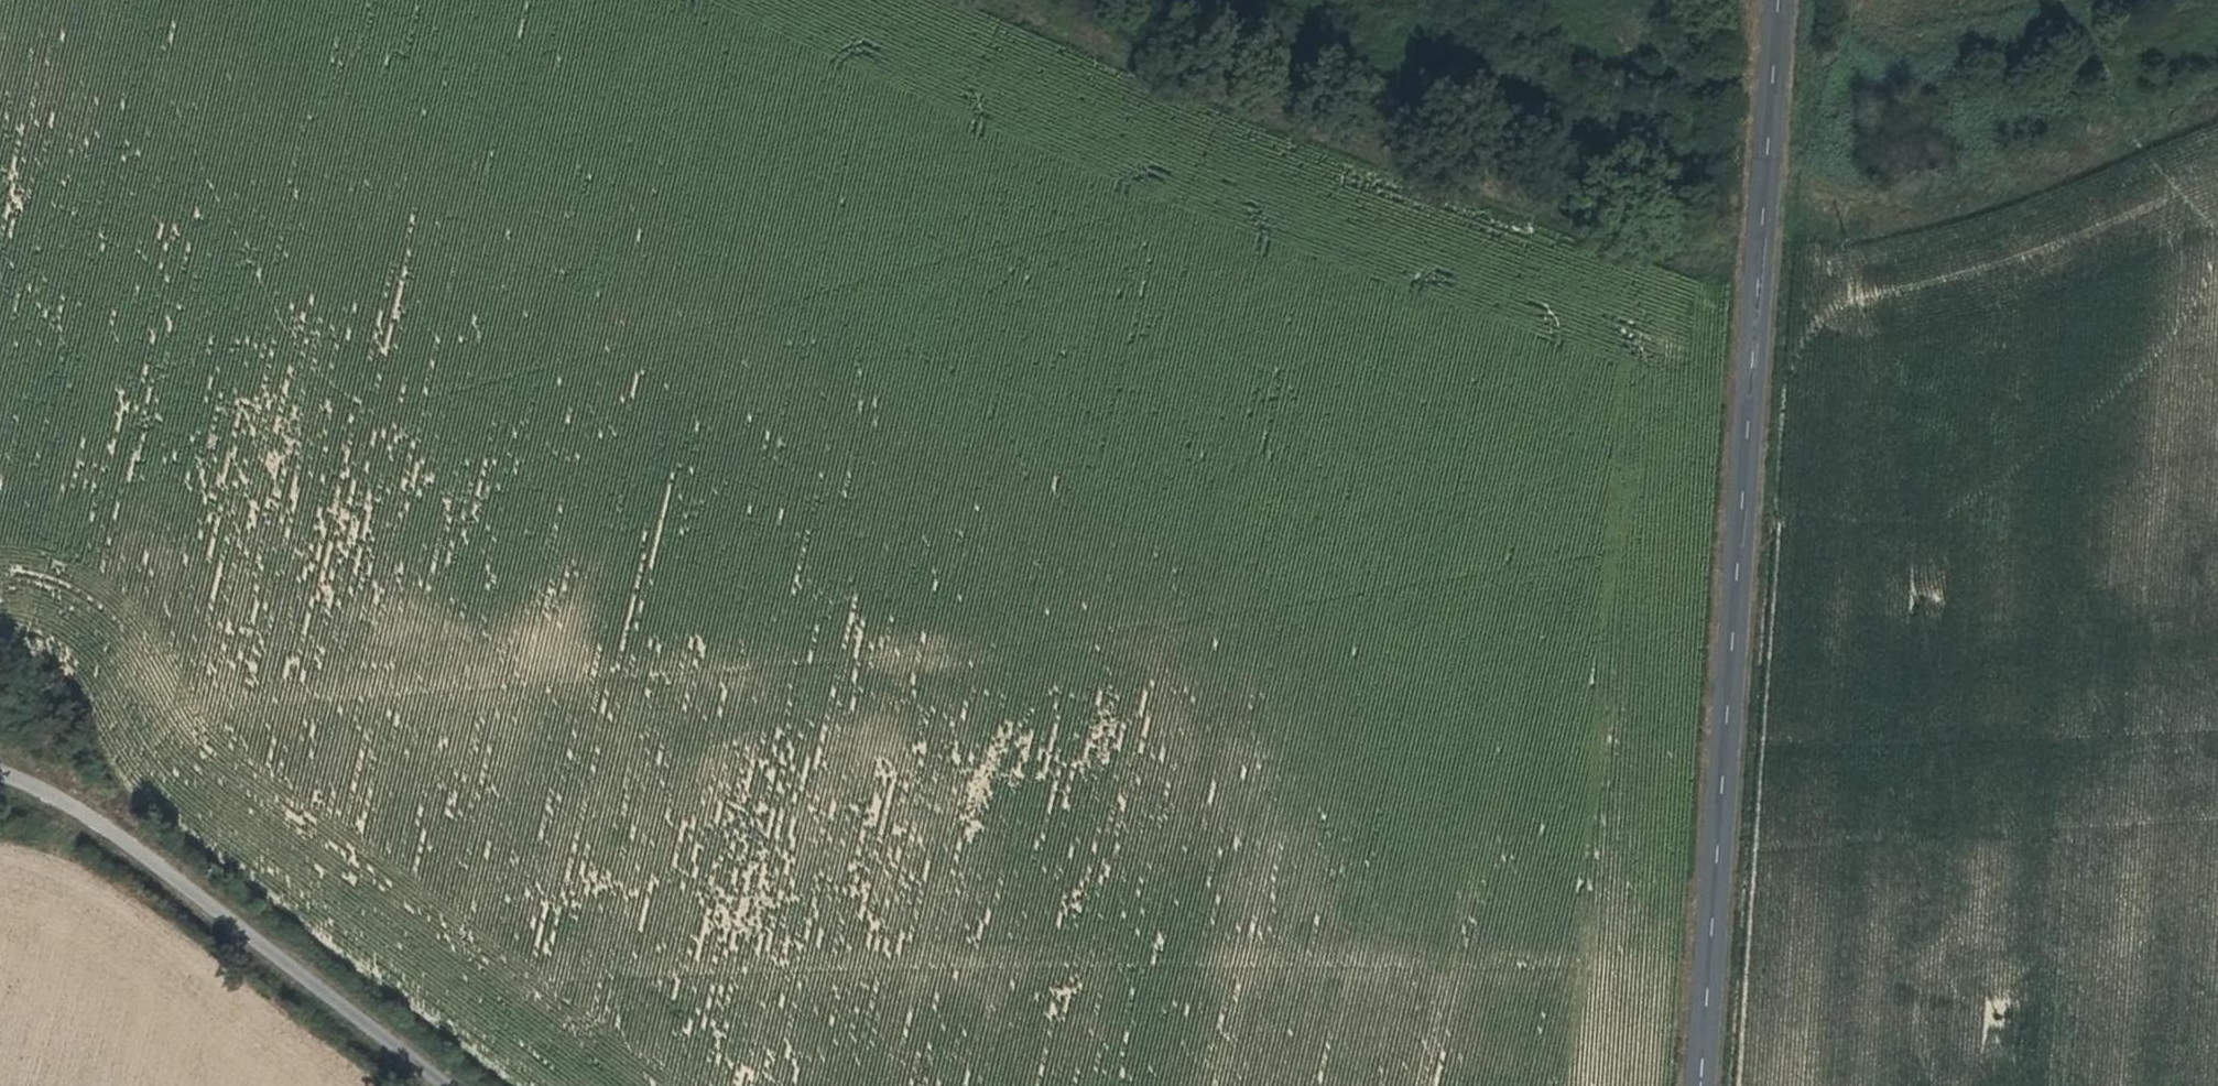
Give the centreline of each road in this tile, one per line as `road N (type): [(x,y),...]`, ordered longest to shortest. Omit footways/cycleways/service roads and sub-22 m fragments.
road 1 (secondary): [(1693,1085),(1775,0)]
road 2 (unclassified): [(0,783),(236,933),(442,1085)]

